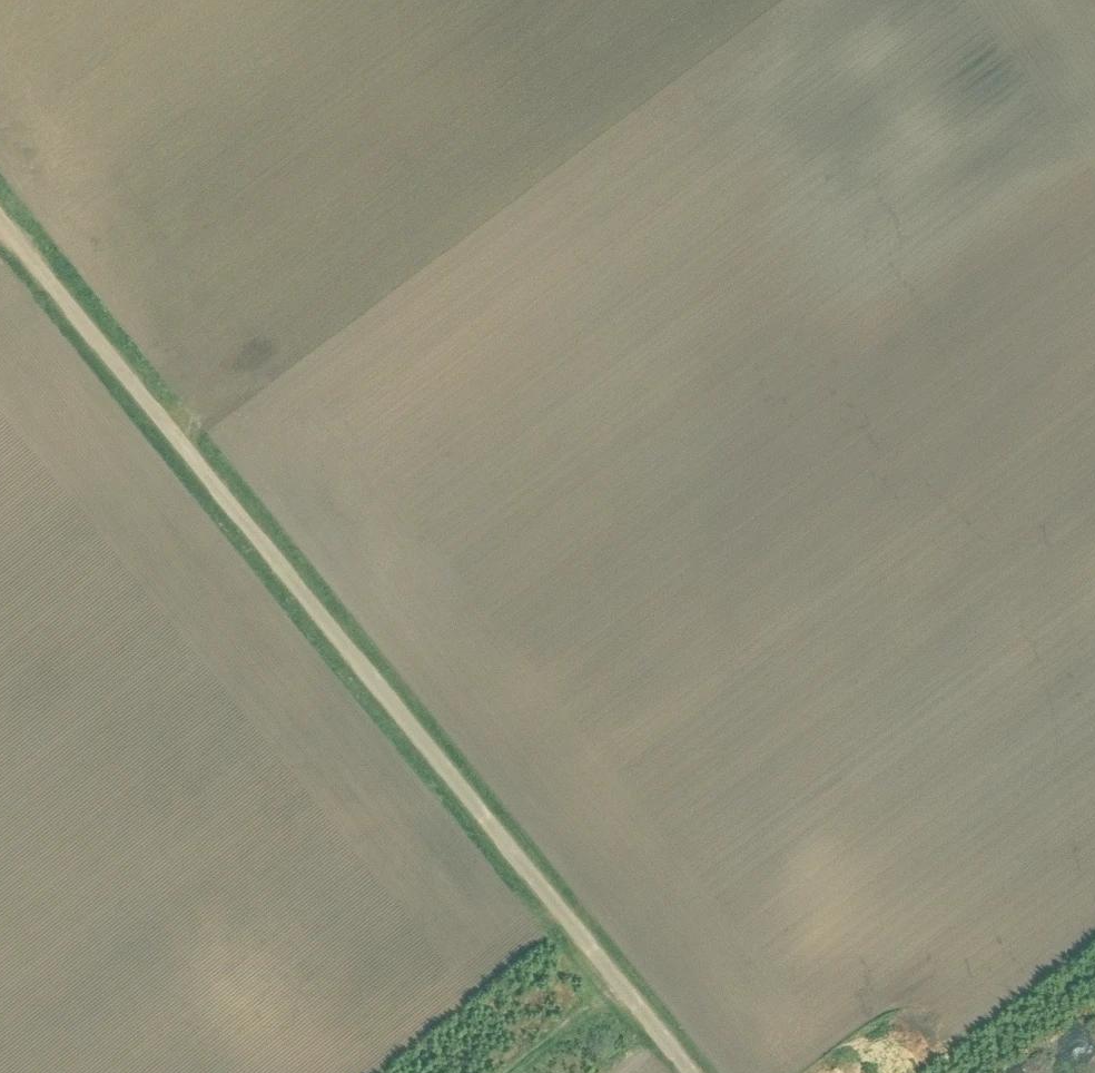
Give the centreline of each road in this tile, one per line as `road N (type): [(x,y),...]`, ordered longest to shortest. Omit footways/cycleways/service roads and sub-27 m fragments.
road 1 (unclassified): [(693,1072),(0,221)]

